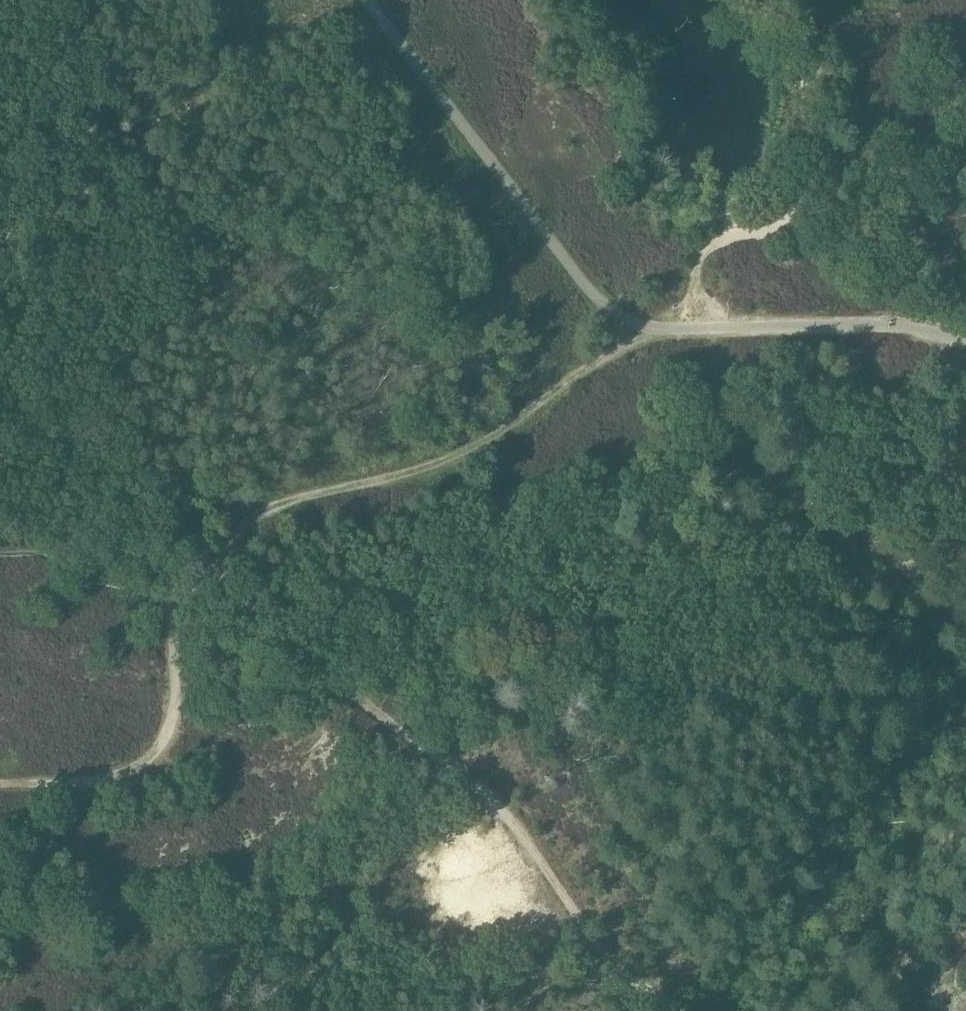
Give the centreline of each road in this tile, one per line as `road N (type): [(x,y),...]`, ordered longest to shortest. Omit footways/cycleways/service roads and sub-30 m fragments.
road 1 (track): [(0,779),(135,771),(165,744),(174,718),(176,616),(211,562),(248,536),(477,444),(595,367),(670,332)]

